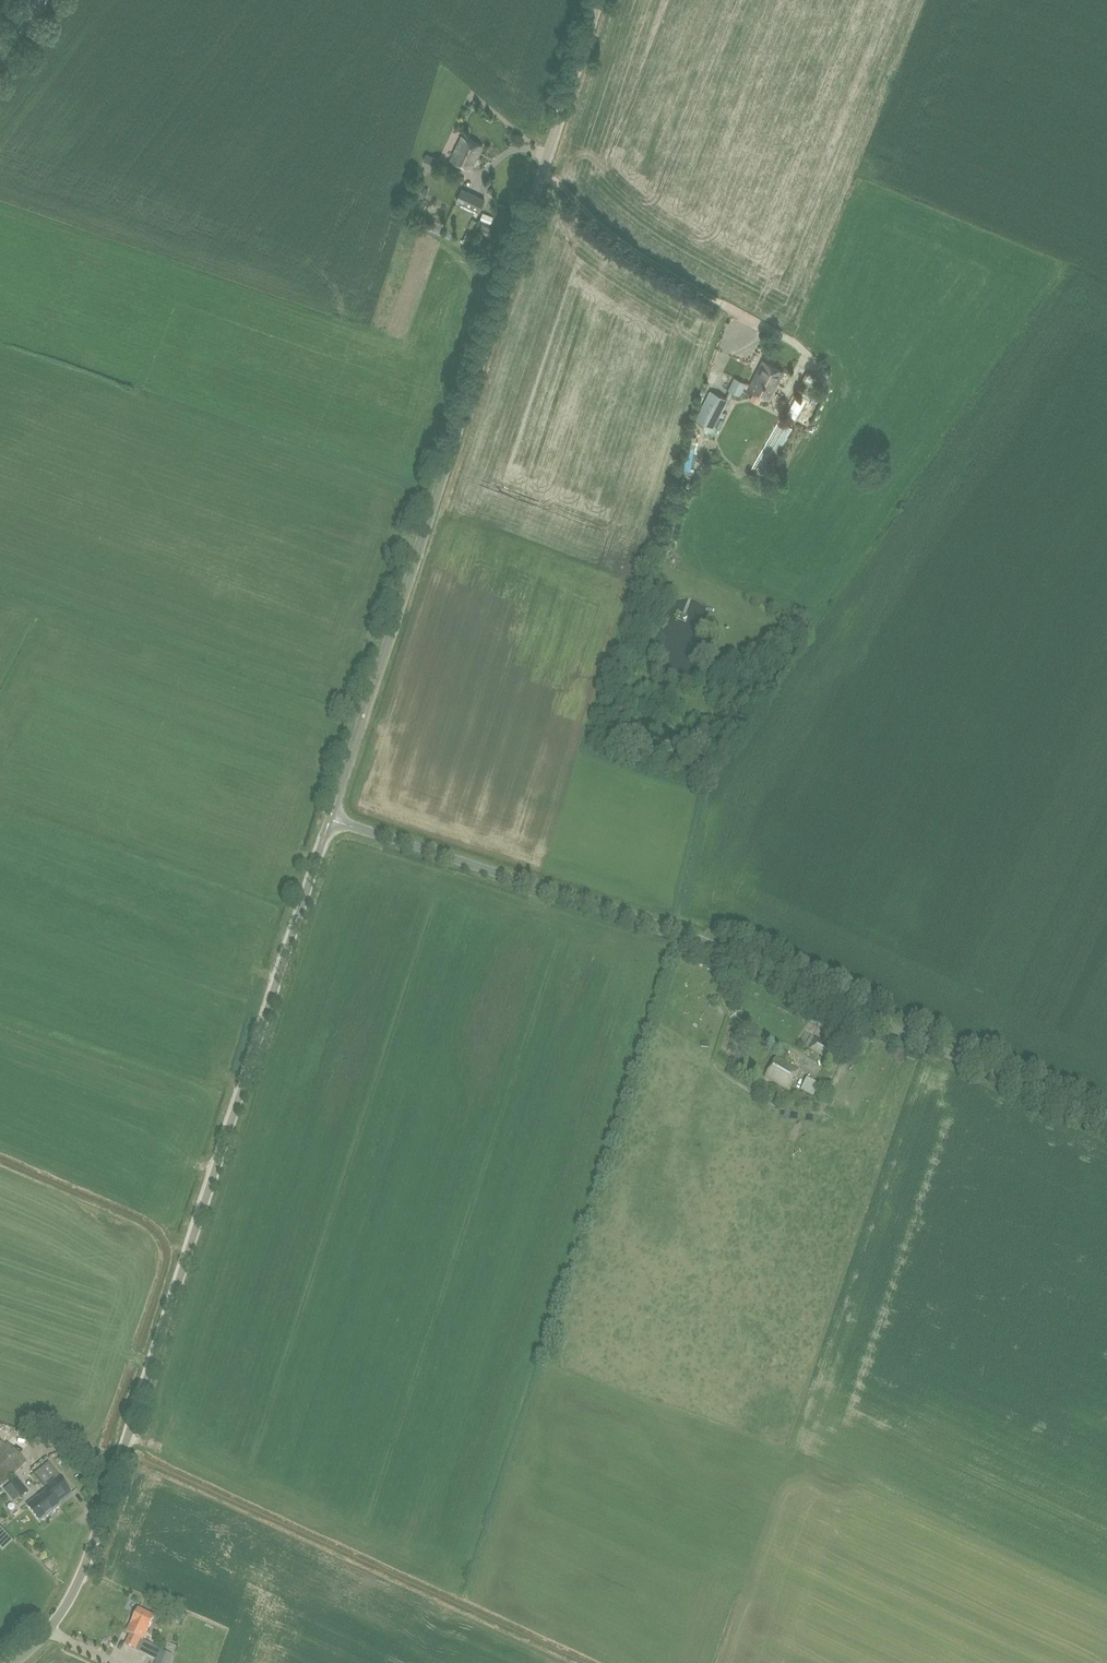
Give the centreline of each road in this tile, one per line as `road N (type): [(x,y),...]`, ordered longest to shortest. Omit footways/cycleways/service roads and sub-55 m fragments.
road 1 (unclassified): [(13,1662),(62,1610),(101,1525),(331,819)]
road 2 (unclassified): [(331,819),(598,0)]
road 3 (unclassified): [(1106,1127),(704,941),(331,819)]

